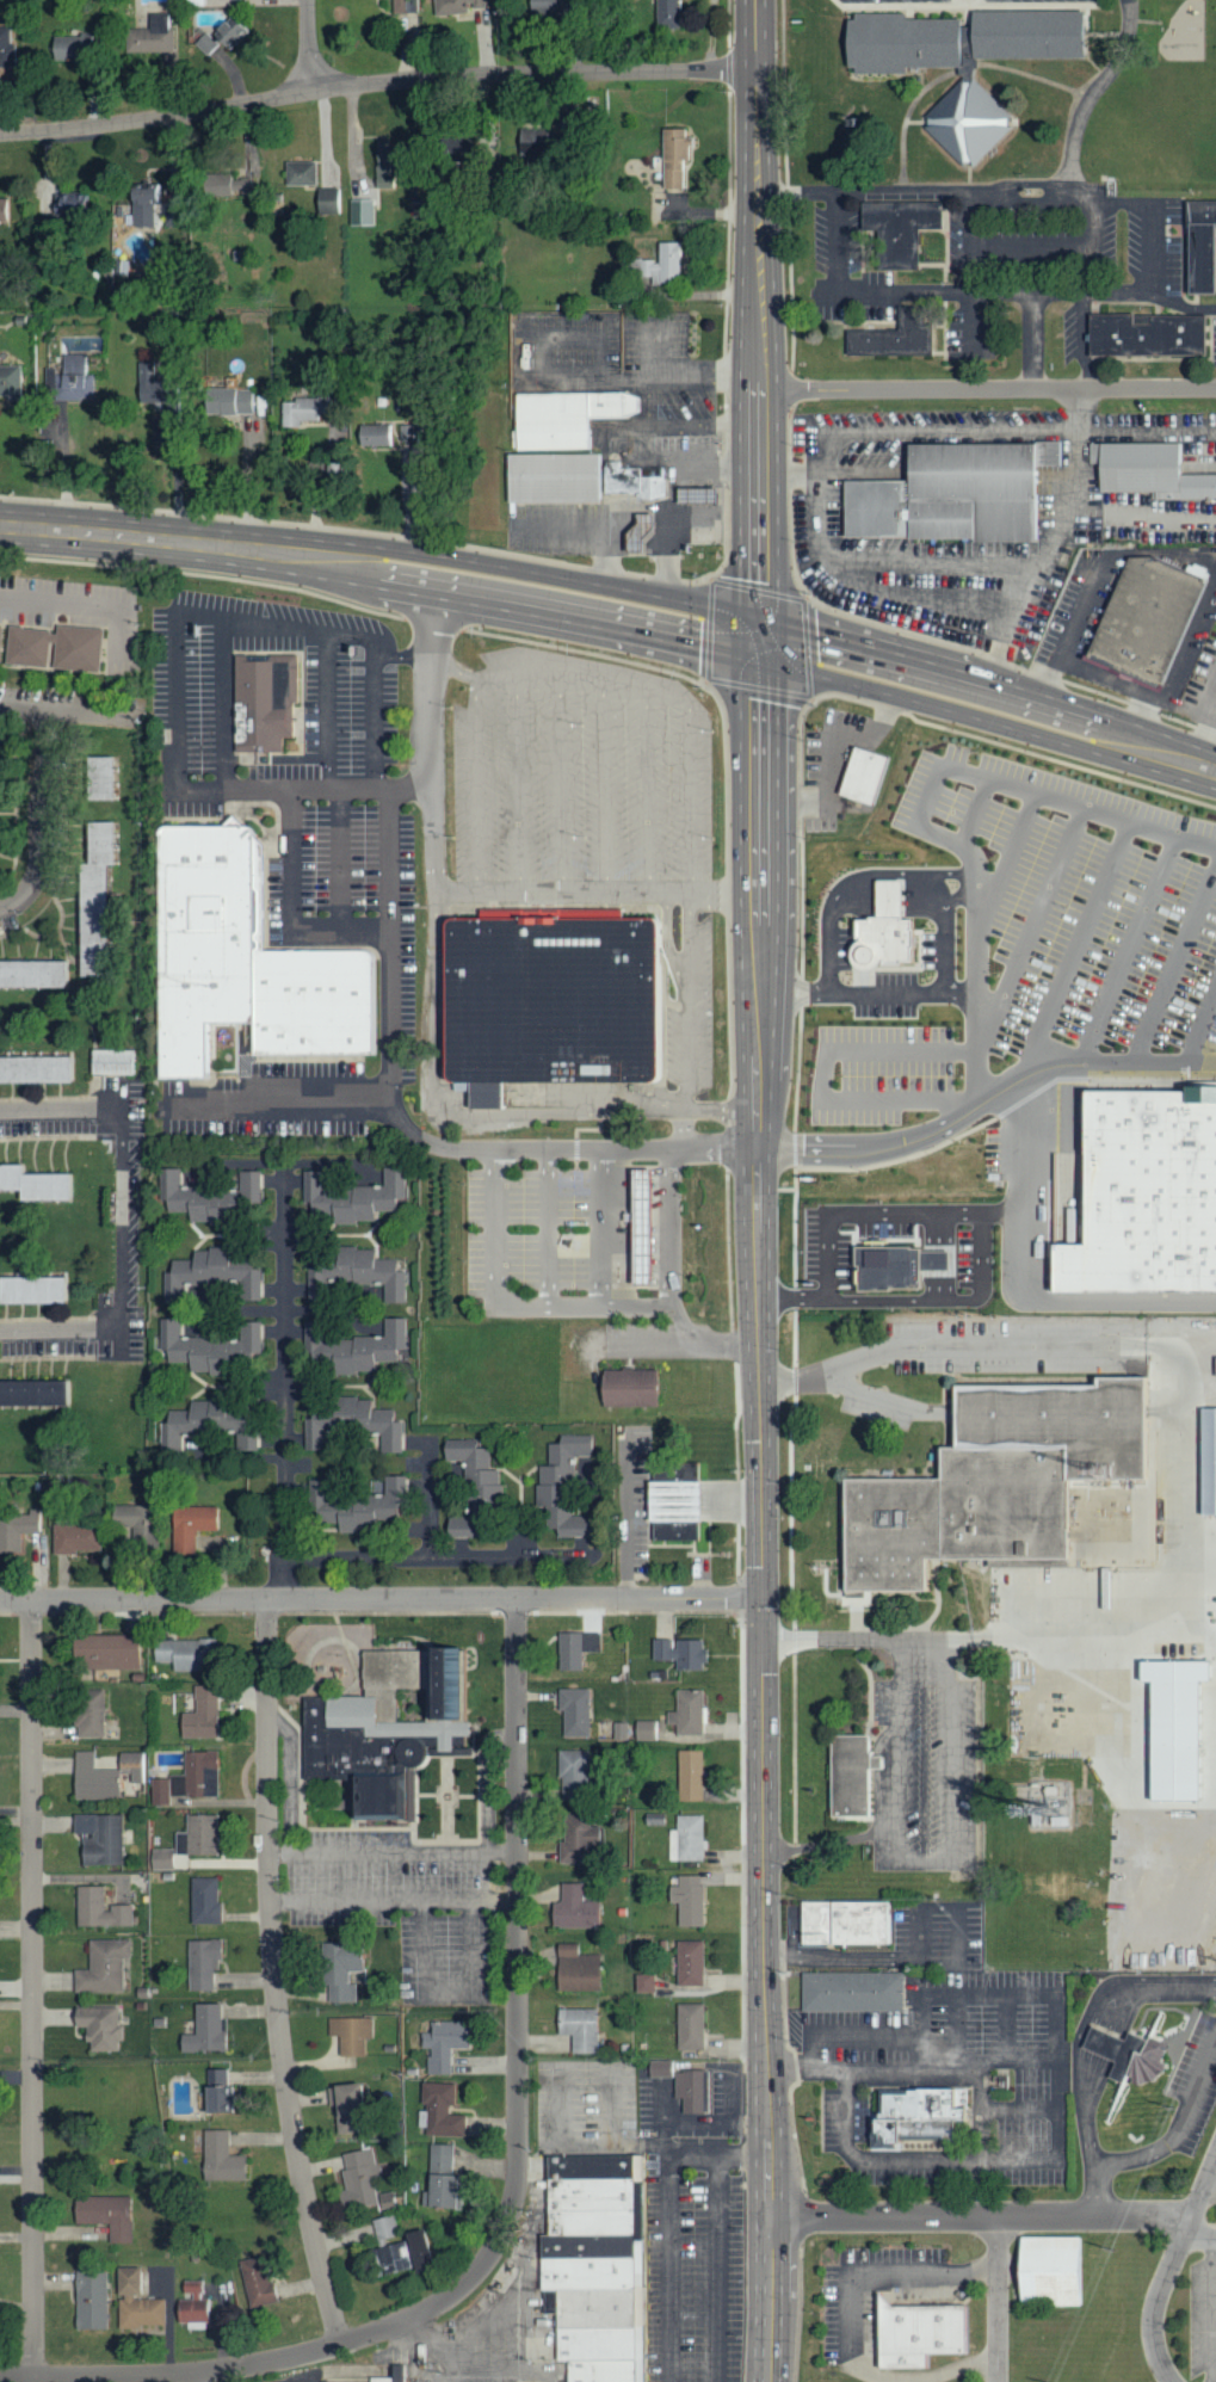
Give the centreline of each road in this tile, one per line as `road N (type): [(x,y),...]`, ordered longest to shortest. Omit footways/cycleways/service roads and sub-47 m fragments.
road 1 (primary): [(763,1600),(759,649)]
road 2 (residential): [(311,2352),(436,2307),(492,2254),(511,2216),(518,2174),(516,1602)]
road 3 (primary): [(766,2381),(763,1600)]
road 4 (residential): [(35,2380),(31,1603)]
road 5 (primary): [(759,649),(432,575),(0,528)]
road 6 (tertiary): [(763,1600),(0,1603)]
road 7 (residential): [(755,72),(407,80),(141,121),(0,133)]
road 8 (residential): [(340,2345),(305,2204),(274,1986),(267,1602)]
road 9 (secondary): [(759,649),(756,0)]
road 10 (primary): [(1215,771),(1036,714),(759,649)]
road 11 (residential): [(757,389),(1215,387)]
road 12 (residential): [(267,1602),(284,1580),(285,1559),(286,1165)]
road 13 (residential): [(769,2214),(1197,2213)]
road 14 (residential): [(432,575),(438,894)]
road 15 (residential): [(285,1559),(601,1557)]
road 16 (residential): [(0,2380),(150,2377),(311,2352)]
road 17 (residential): [(124,1107),(124,1332)]
road 18 (residential): [(0,909),(30,887),(37,863),(39,777),(53,710)]
road 19 (residential): [(142,715),(0,708)]
road 20 (residential): [(0,1114),(124,1107)]
road 21 (residential): [(0,1334),(124,1332)]

